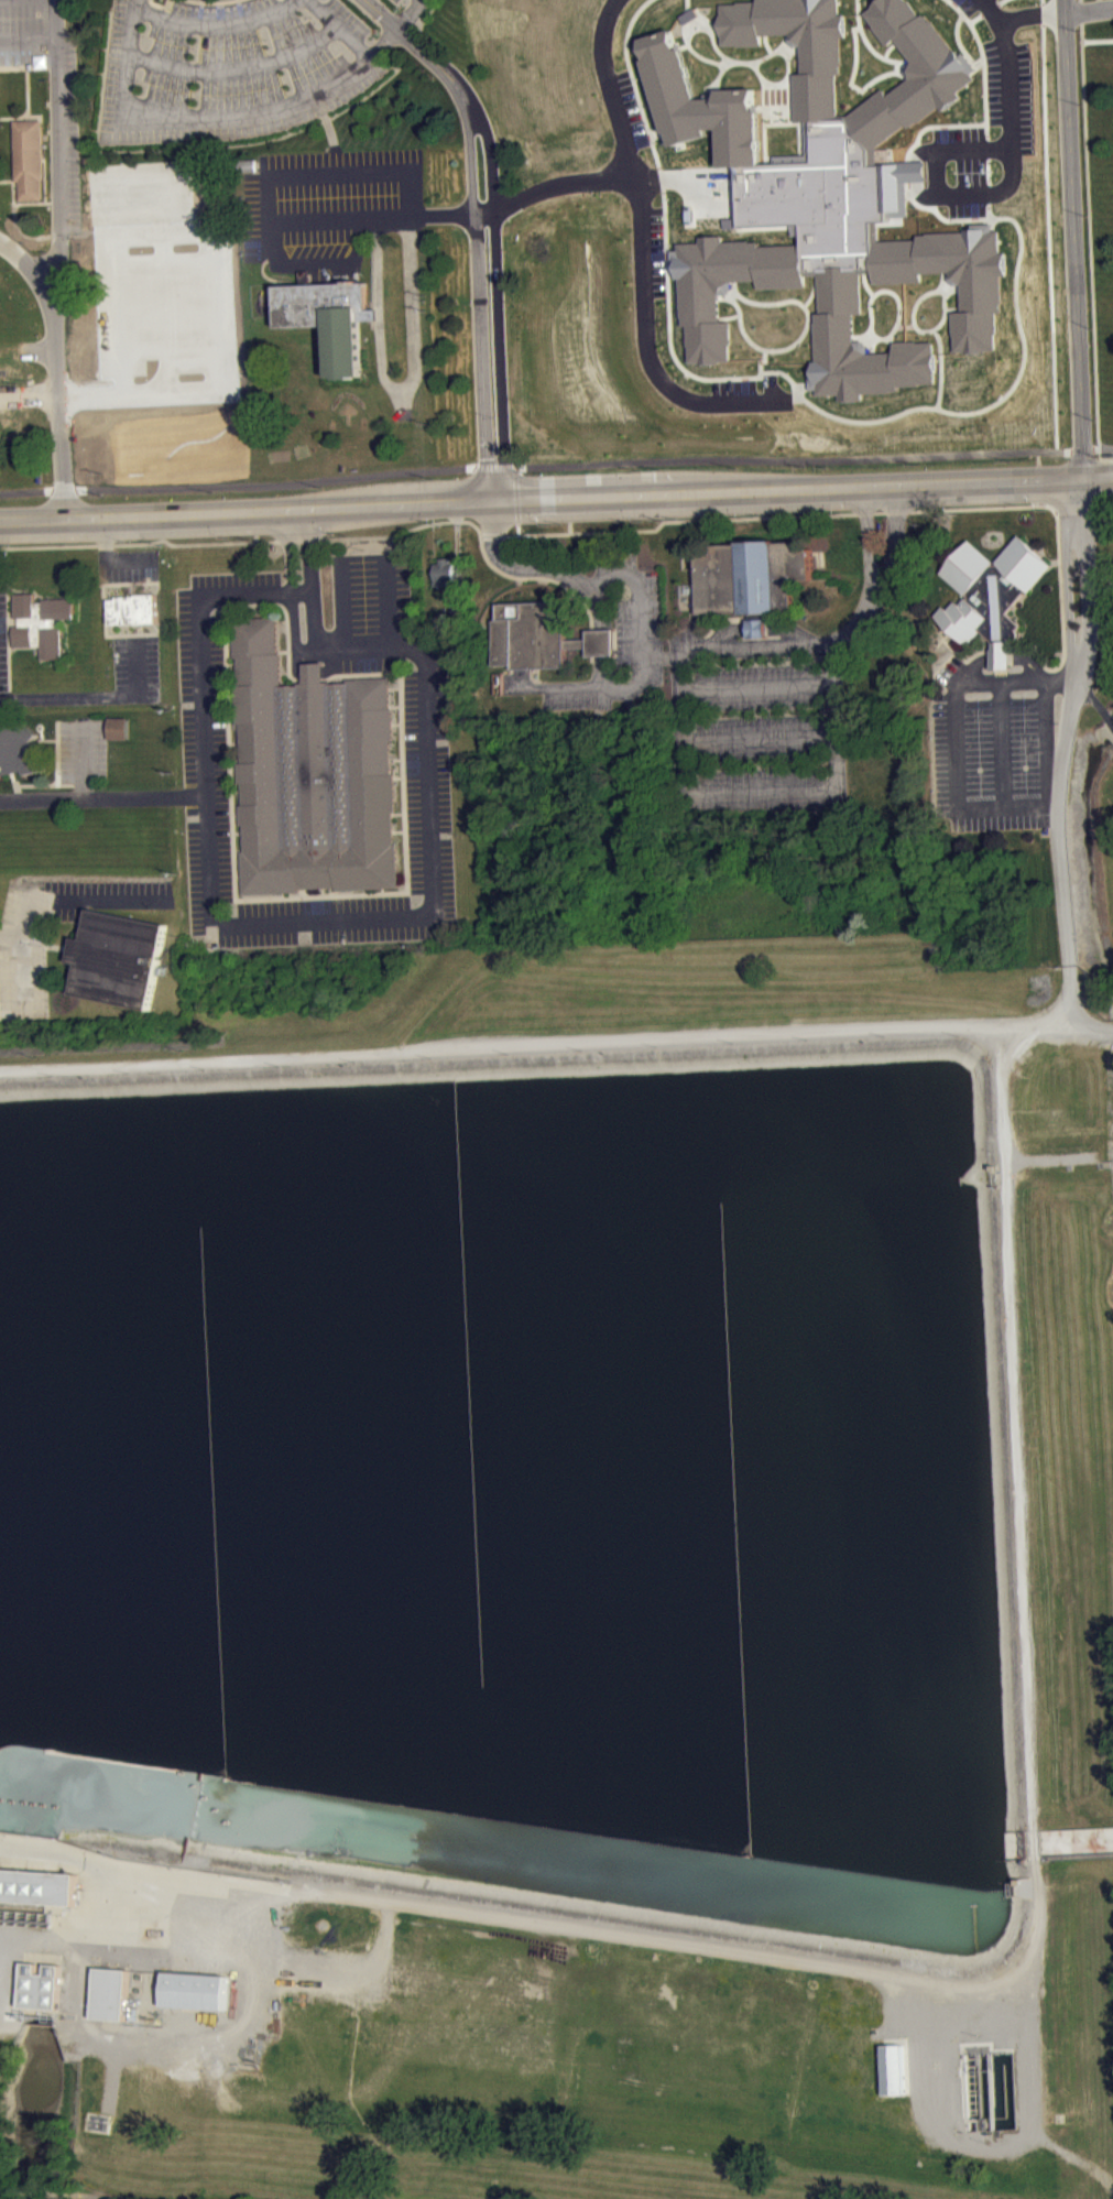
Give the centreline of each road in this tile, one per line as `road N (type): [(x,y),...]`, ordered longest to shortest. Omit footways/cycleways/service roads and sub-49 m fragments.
road 1 (secondary): [(0,523),(1112,478)]
road 2 (residential): [(1080,479),(1065,0)]

